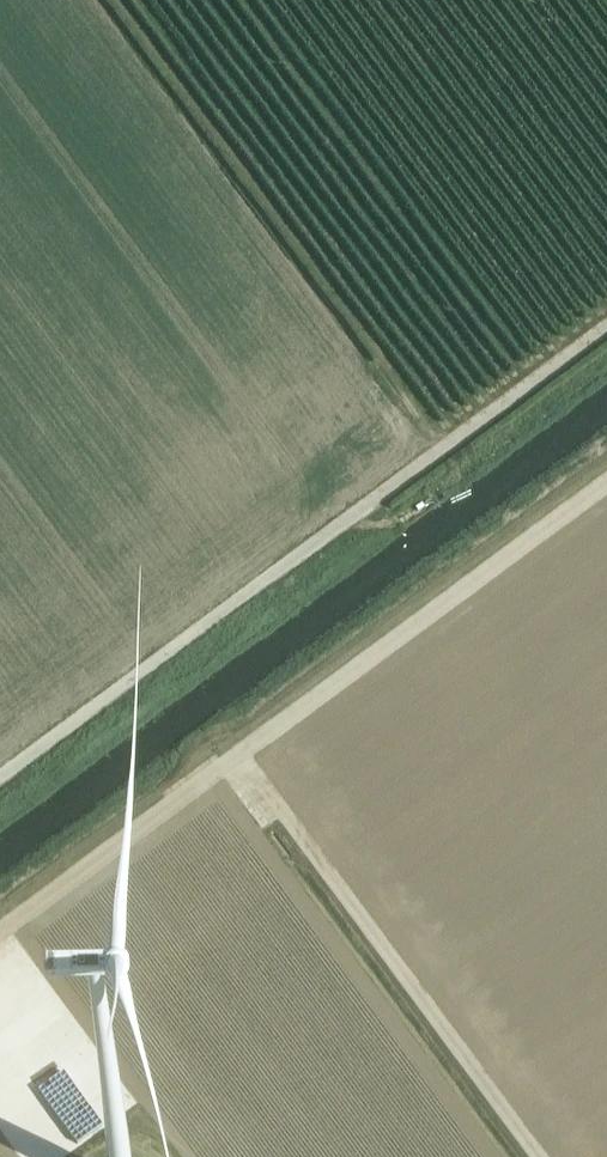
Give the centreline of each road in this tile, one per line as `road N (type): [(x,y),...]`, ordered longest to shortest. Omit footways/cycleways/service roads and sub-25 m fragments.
road 1 (track): [(606,309),(0,764)]

